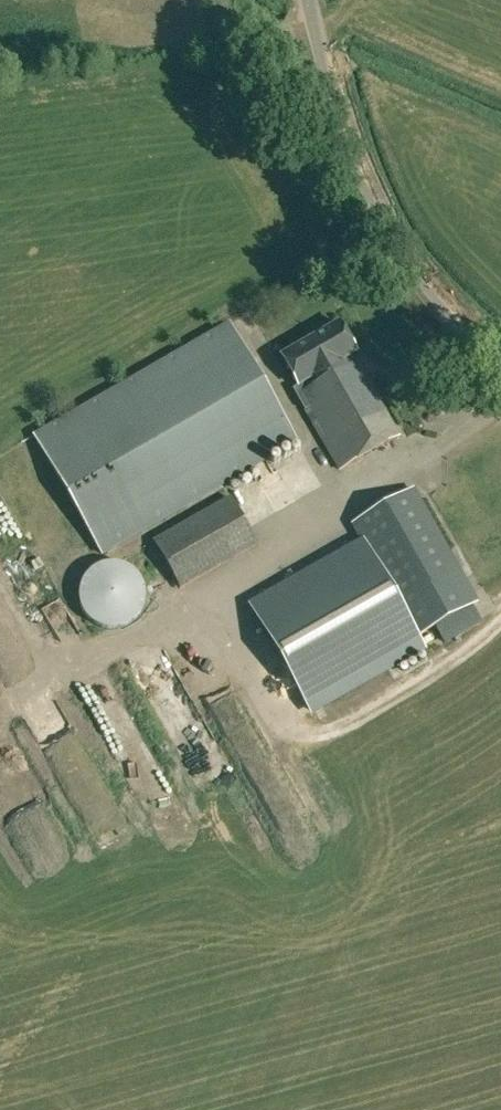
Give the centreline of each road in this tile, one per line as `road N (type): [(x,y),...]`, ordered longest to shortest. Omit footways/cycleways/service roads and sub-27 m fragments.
road 1 (unclassified): [(500,365),(409,263),(378,209),(308,0)]

